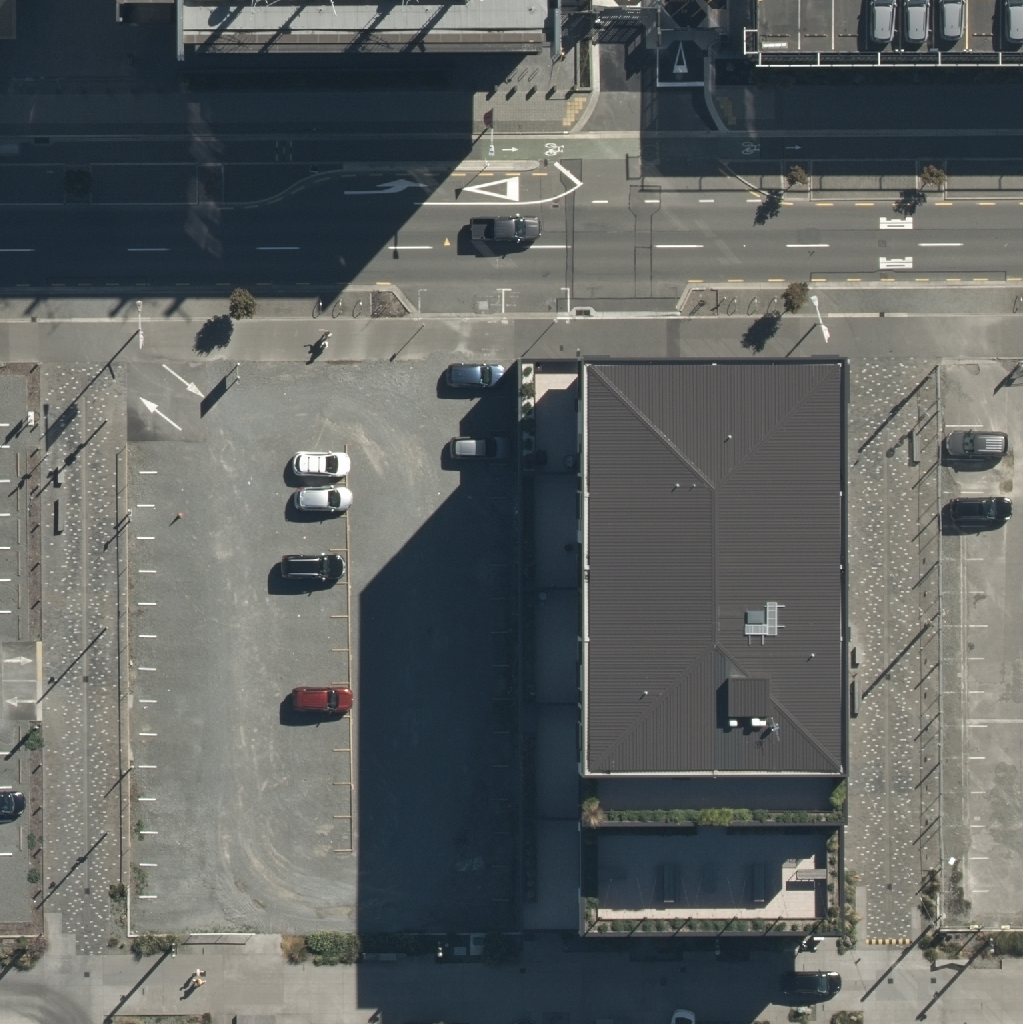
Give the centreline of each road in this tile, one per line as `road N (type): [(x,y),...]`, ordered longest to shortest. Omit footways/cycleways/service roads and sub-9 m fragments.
road 1 (residential): [(887,989),(83,992)]
road 2 (secondary): [(84,248),(887,242)]
road 3 (residential): [(887,242),(887,989)]
road 4 (residential): [(84,248),(83,992)]
road 5 (secondary): [(887,242),(1022,241)]
road 6 (residential): [(1022,988),(887,989)]

